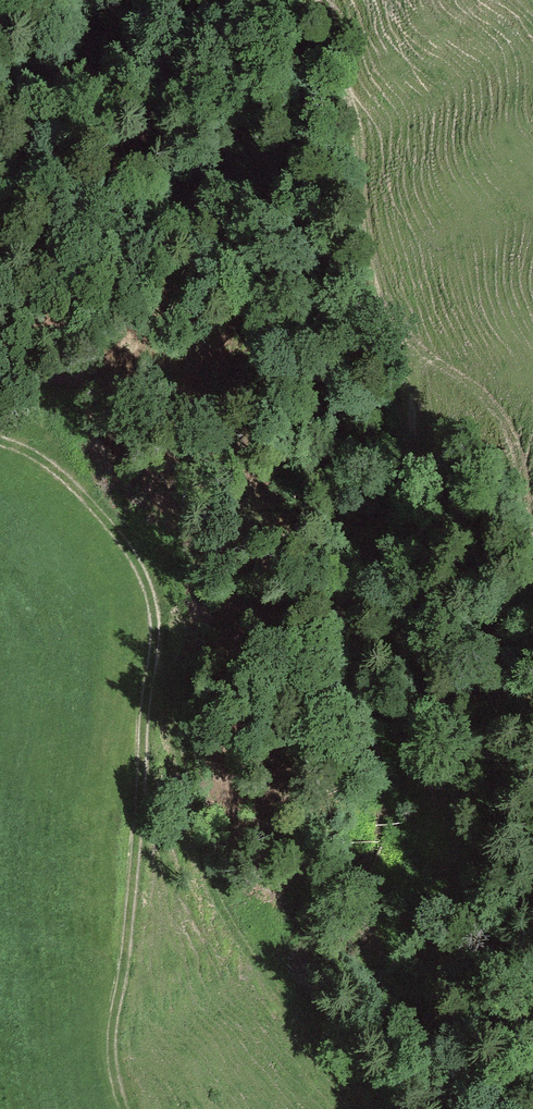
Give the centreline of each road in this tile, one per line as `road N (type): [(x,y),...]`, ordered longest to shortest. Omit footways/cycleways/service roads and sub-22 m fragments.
road 1 (track): [(120,1103),(114,1025),(133,907),(146,697),(164,625),(145,567),(43,457),(0,437)]
road 2 (track): [(361,584),(386,545),(406,490),(409,355),(371,260),(350,102),(317,0)]
road 3 (track): [(164,625),(190,815),(222,911),(376,1108)]

